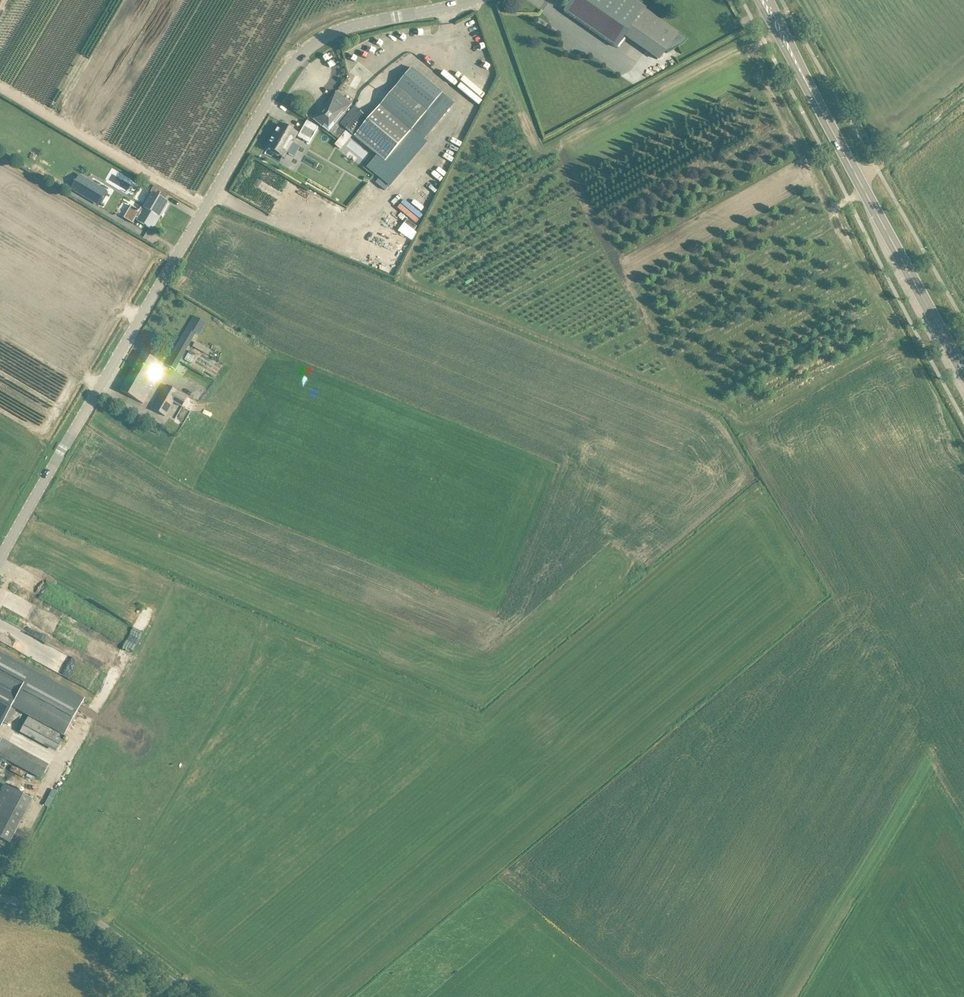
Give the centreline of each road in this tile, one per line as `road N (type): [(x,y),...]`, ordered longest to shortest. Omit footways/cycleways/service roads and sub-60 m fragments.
road 1 (unclassified): [(0,560),(298,57),(347,27),(472,0)]
road 2 (unclassified): [(189,996),(91,919),(0,898)]
road 3 (tertiary): [(963,371),(862,186)]
road 4 (tertiary): [(862,186),(764,0)]

